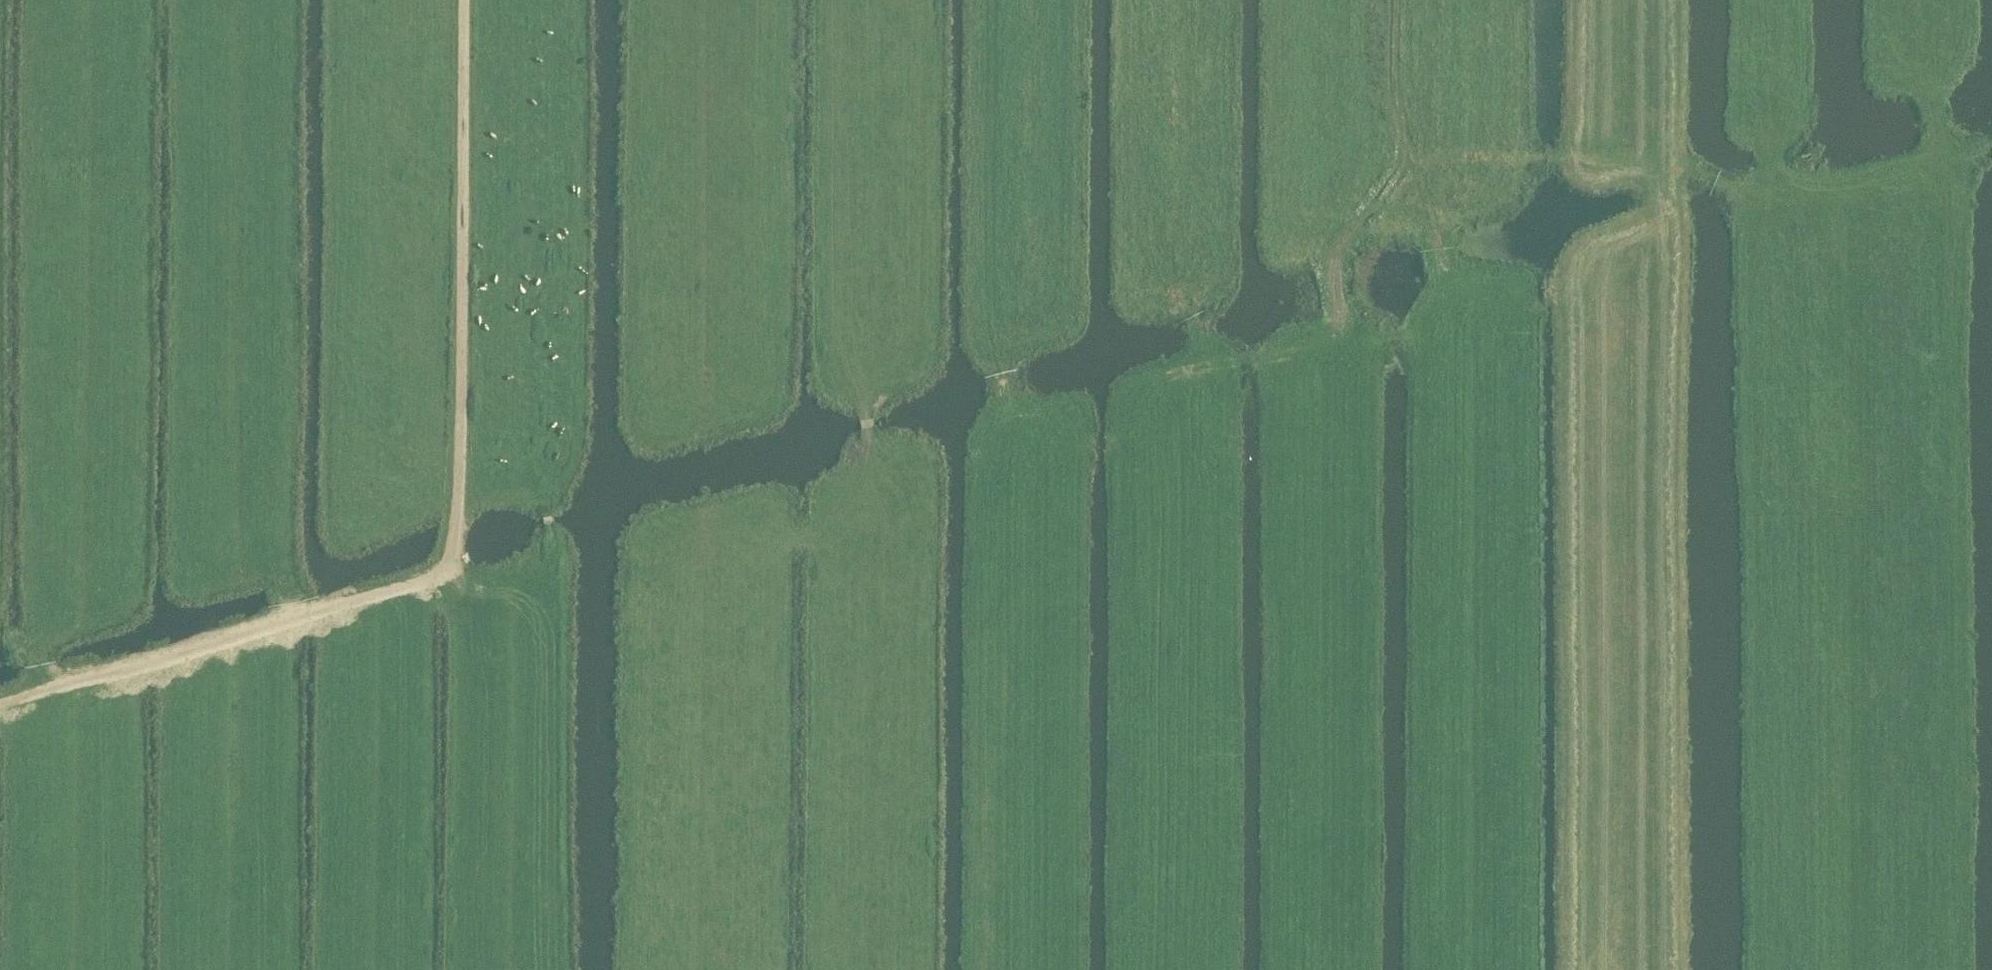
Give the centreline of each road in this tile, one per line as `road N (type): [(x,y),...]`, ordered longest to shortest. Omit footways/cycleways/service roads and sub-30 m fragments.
road 1 (track): [(0,703),(446,574),(462,533),(467,0)]

